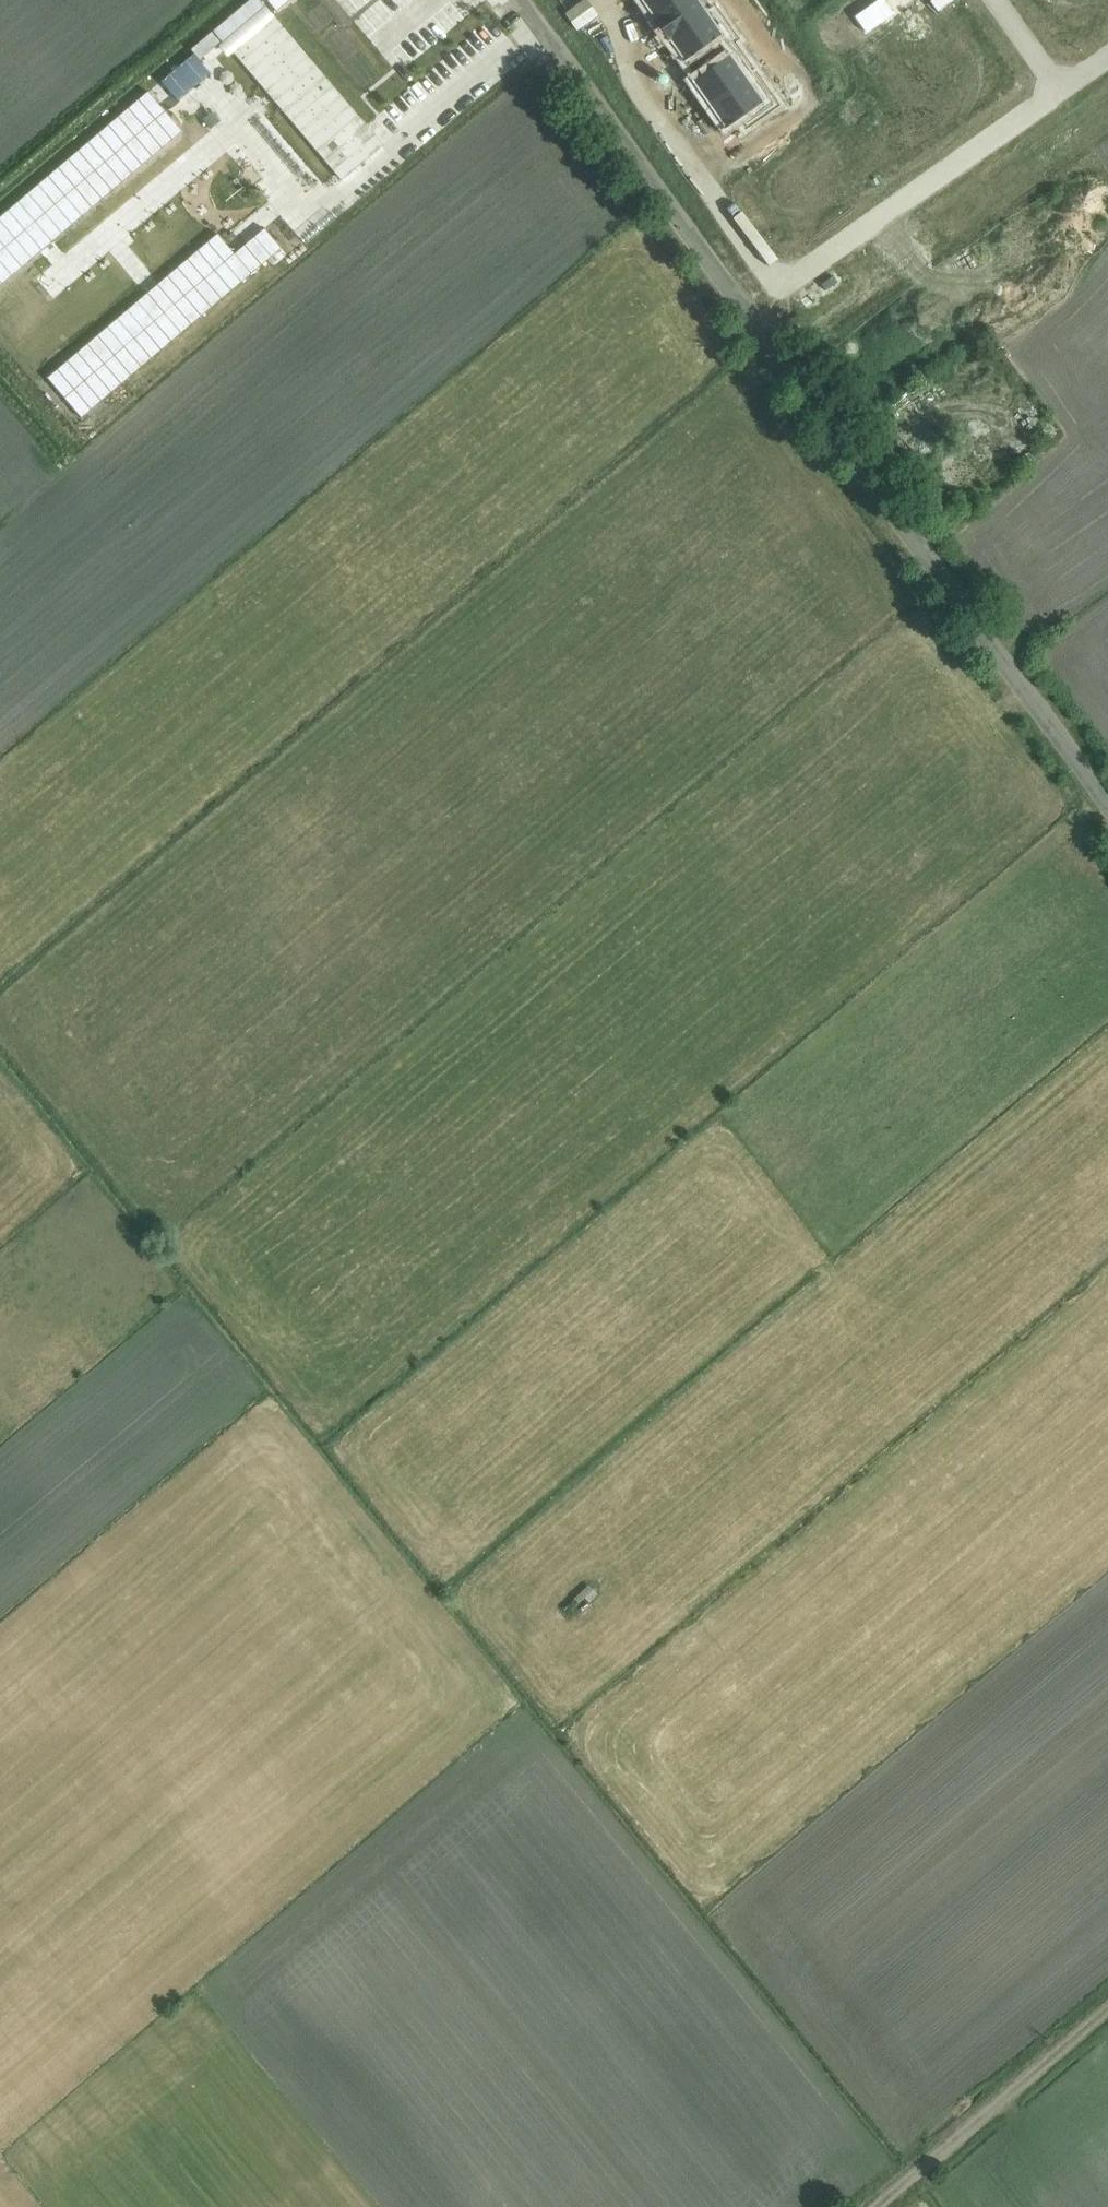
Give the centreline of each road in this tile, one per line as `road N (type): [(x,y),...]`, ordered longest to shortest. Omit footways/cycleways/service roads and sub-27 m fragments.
road 1 (unclassified): [(1107,807),(518,0)]
road 2 (residential): [(599,0),(629,44),(635,79),(779,285),(1058,90)]
road 3 (track): [(1107,2009),(876,2206)]

